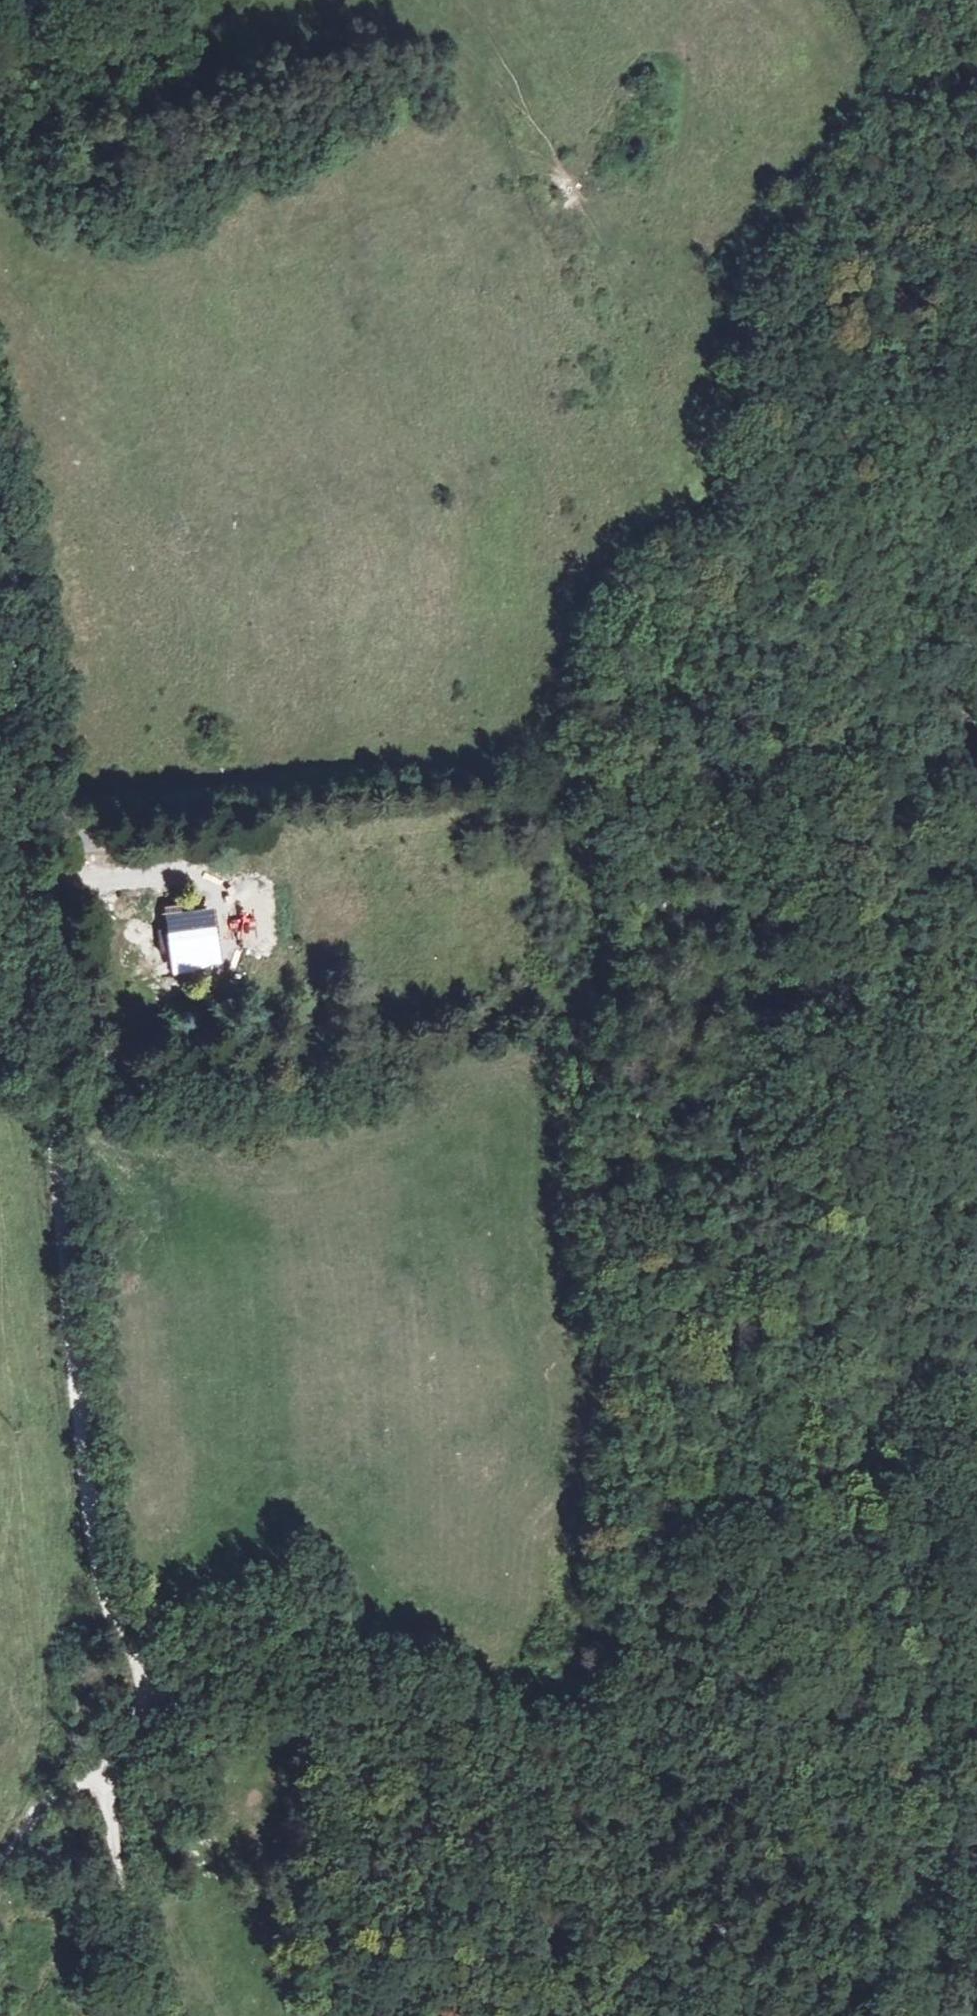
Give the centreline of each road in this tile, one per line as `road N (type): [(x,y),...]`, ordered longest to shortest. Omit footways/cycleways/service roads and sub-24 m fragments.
road 1 (track): [(0,529),(16,600),(13,781),(88,1492),(105,1596),(143,1691),(141,1713),(107,1773)]
road 2 (track): [(107,1773),(127,1982),(139,2015)]
road 3 (track): [(107,1773),(42,1809),(0,1875)]

